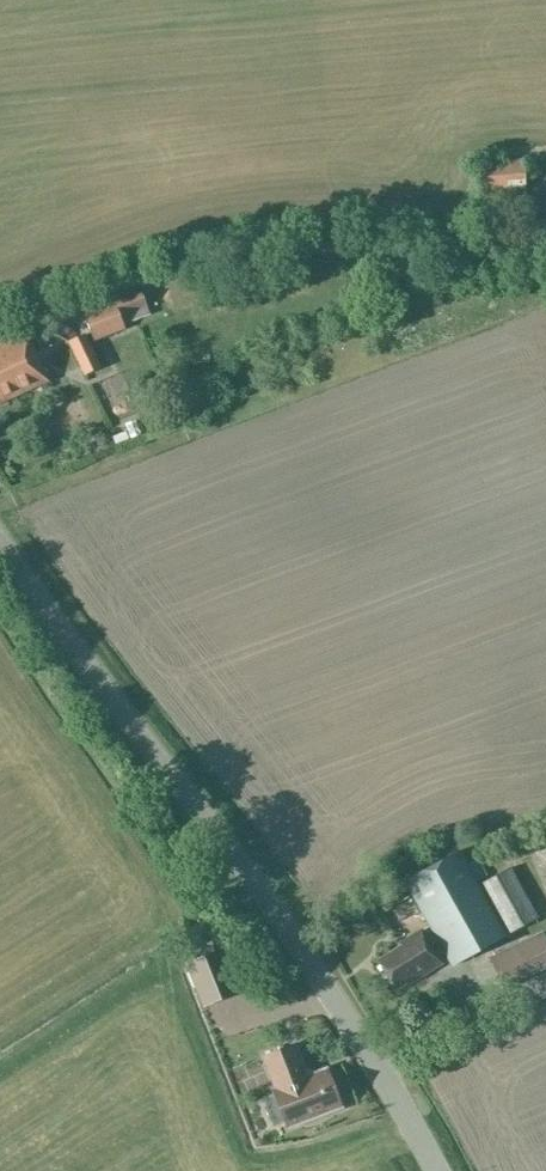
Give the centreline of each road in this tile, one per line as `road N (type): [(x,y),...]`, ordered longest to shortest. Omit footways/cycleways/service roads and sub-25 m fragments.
road 1 (tertiary): [(437,1170),(289,931),(0,541)]

